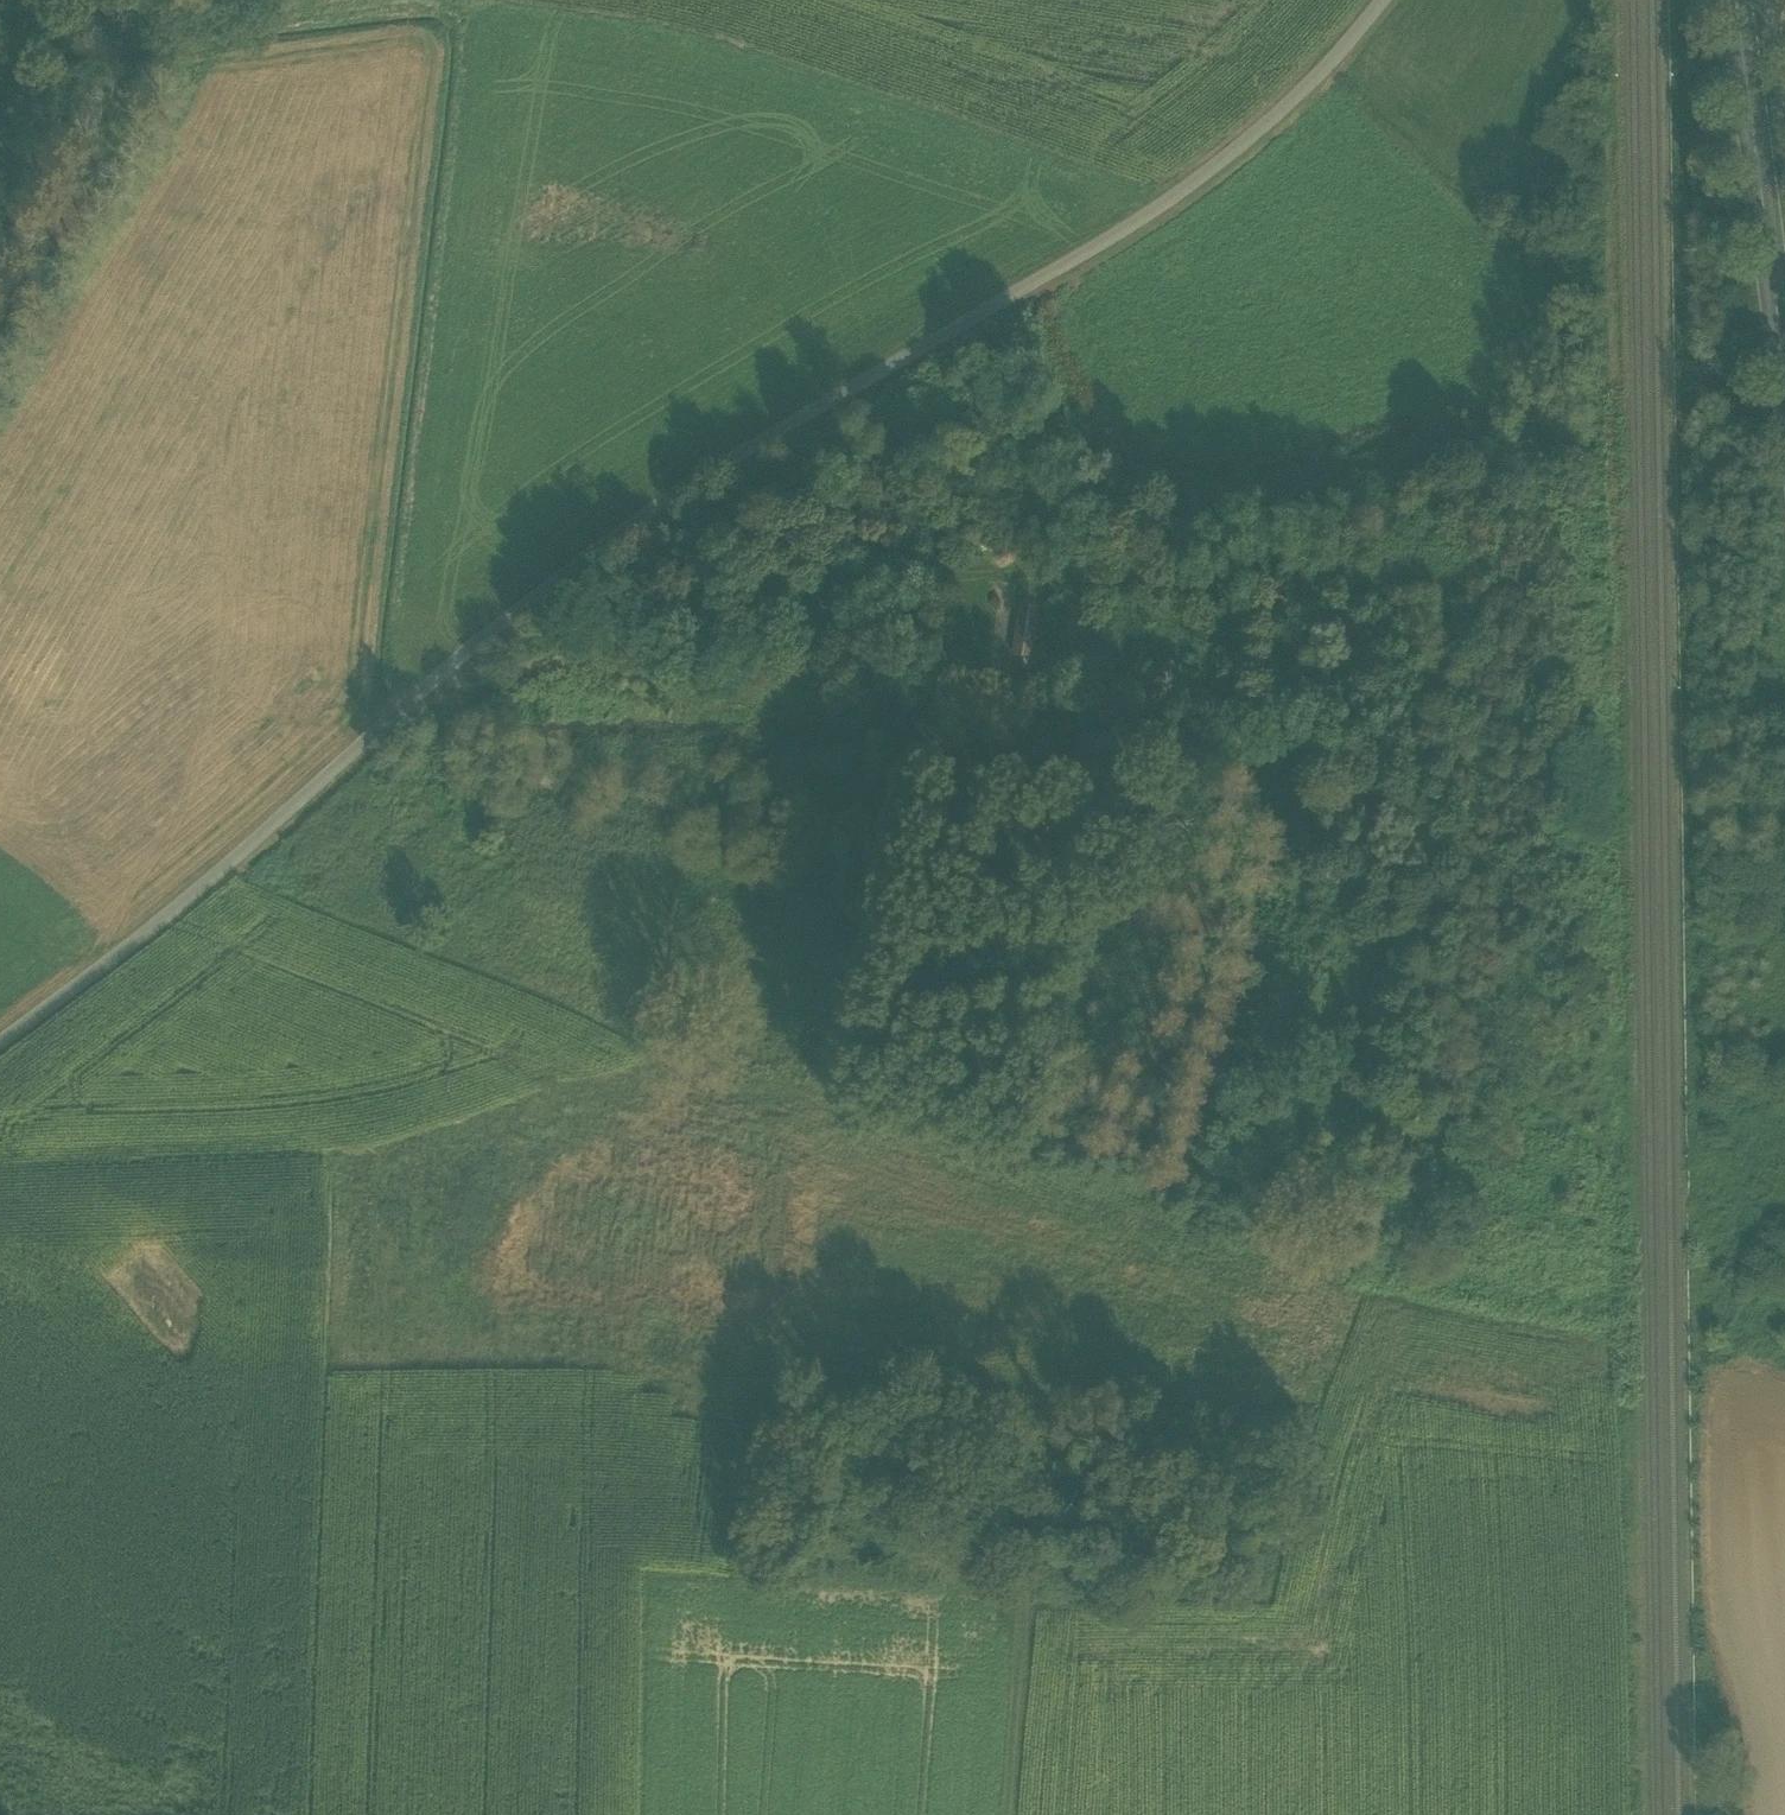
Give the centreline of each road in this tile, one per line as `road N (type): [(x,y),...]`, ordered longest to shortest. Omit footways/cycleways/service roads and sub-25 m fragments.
road 1 (unclassified): [(0,1043),(208,888),(438,673),(713,467),(1173,198),(1322,77),(1382,0)]
road 2 (primary): [(1784,372),(1734,0)]

